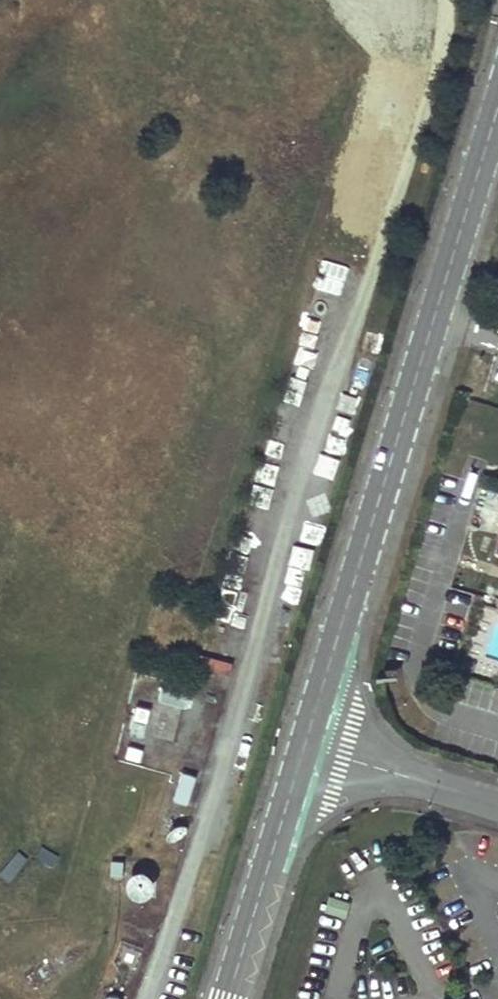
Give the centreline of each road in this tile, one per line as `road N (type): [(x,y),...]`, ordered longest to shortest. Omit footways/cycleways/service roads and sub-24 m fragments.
road 1 (residential): [(497,111),(305,746)]
road 2 (residential): [(305,746),(227,998)]
road 3 (residential): [(305,746),(497,803)]

